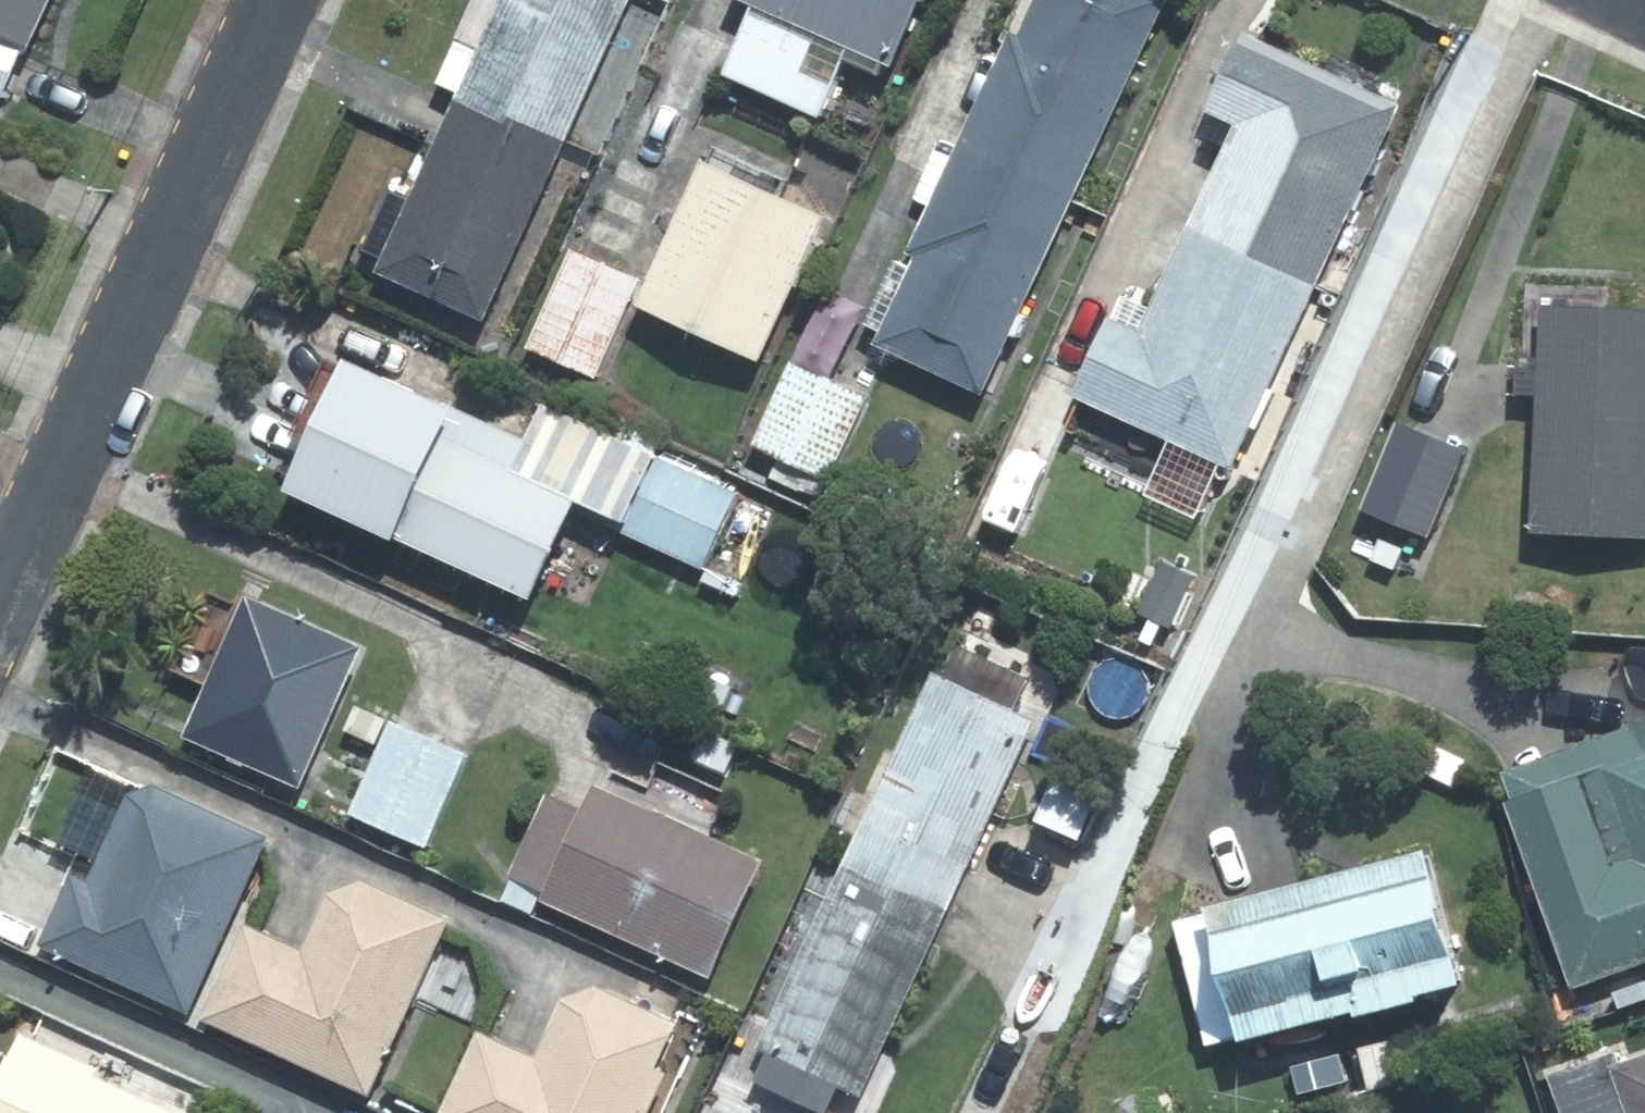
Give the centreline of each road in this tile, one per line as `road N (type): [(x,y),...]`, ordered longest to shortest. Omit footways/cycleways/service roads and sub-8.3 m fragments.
road 1 (residential): [(0,612),(277,0)]

